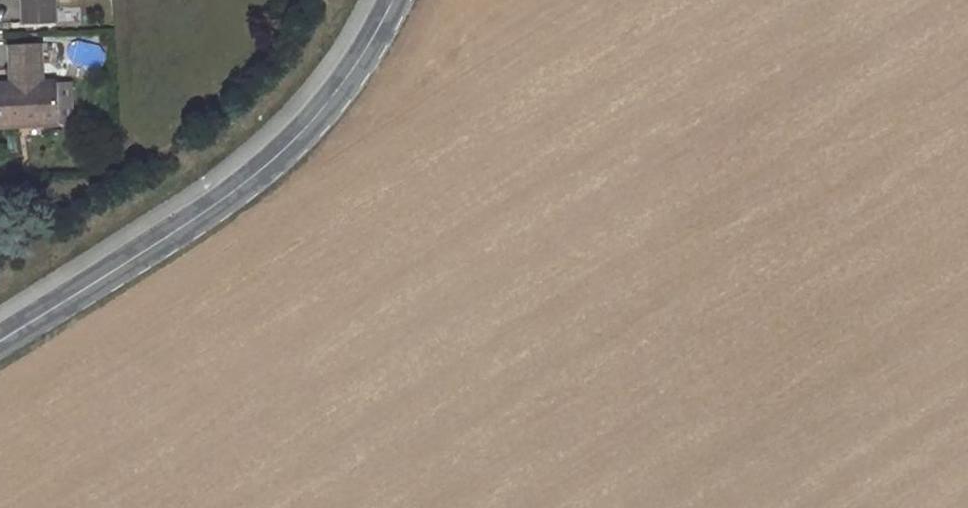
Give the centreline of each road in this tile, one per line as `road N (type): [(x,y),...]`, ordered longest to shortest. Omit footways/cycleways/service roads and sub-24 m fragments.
road 1 (secondary): [(0,336),(212,202),(296,134),(348,71),(388,0)]

